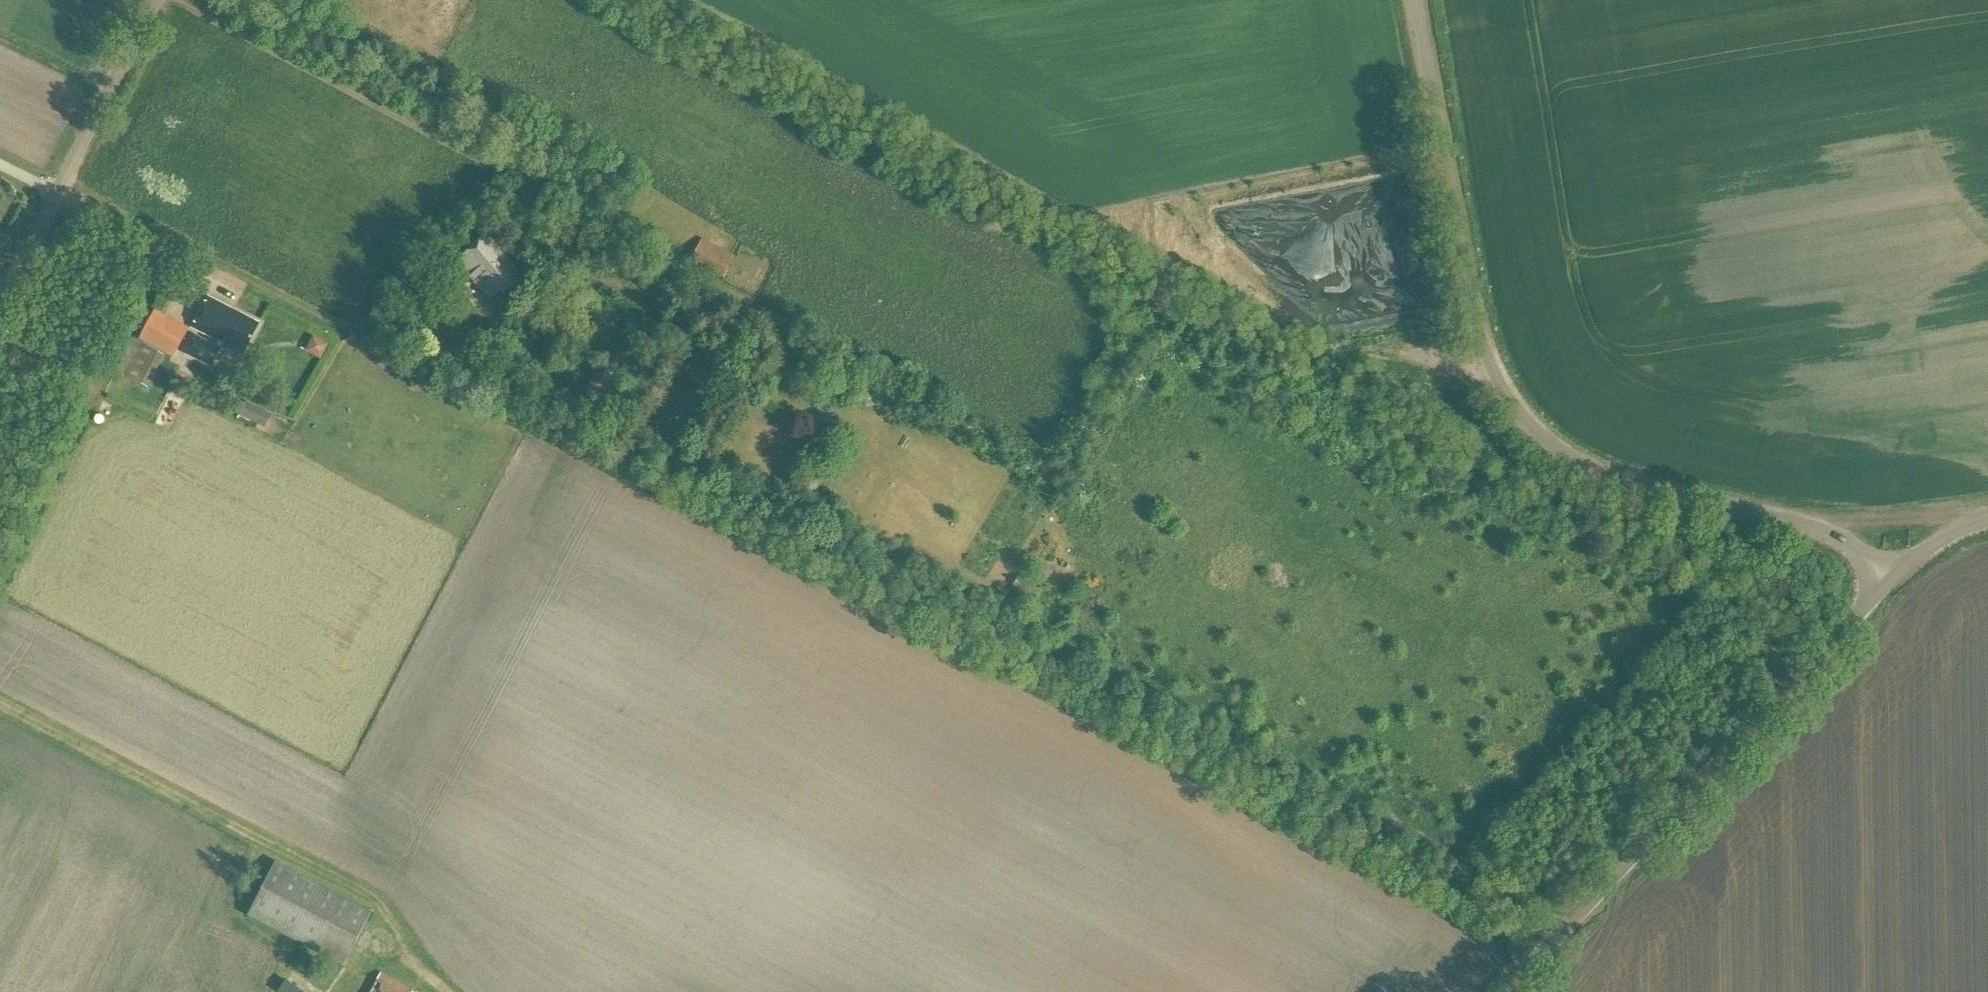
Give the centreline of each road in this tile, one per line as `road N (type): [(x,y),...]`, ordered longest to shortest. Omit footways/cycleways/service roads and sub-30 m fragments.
road 1 (unclassified): [(1888,581),(1812,528),(1579,467),(1521,421),(1477,331),(1412,0)]
road 2 (unclassified): [(1506,991),(1888,581)]
road 3 (track): [(443,991),(367,891),(0,706)]
road 4 (unclassified): [(0,302),(154,0)]

